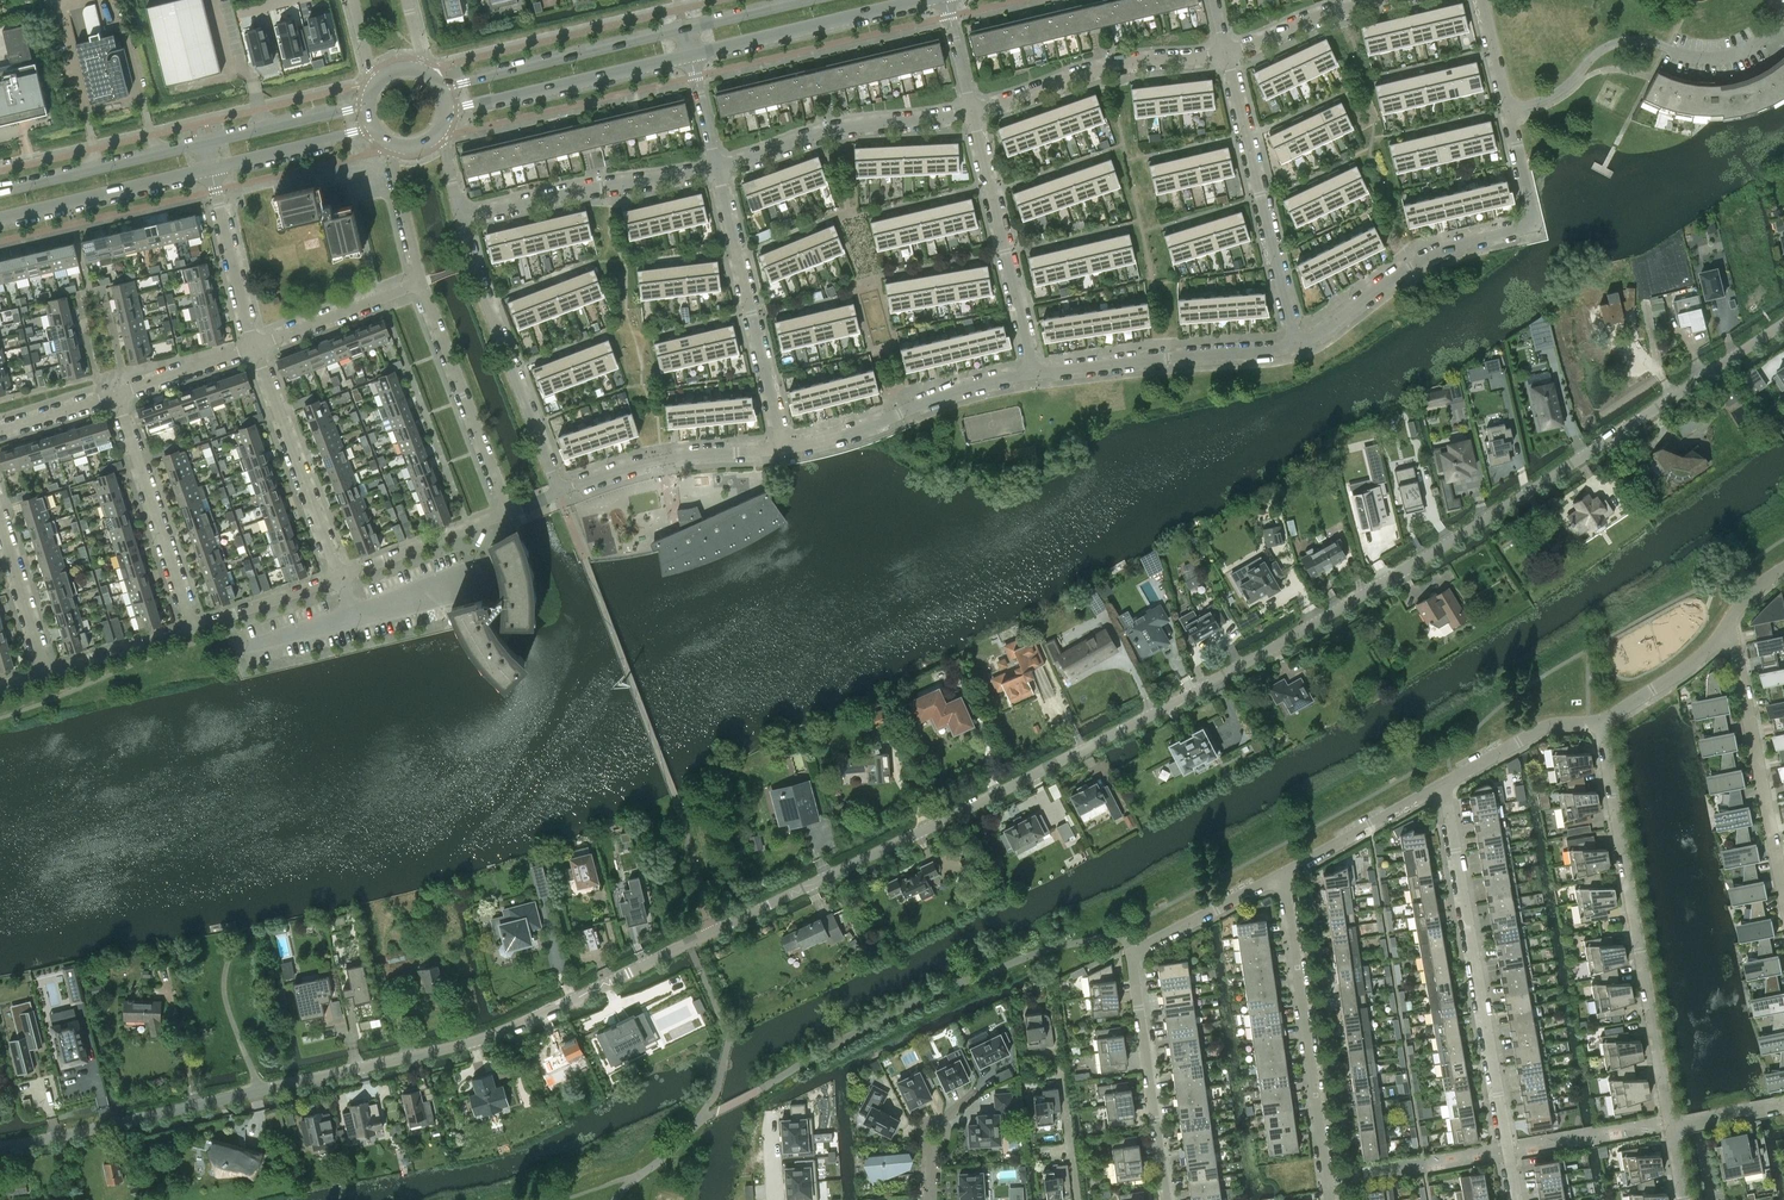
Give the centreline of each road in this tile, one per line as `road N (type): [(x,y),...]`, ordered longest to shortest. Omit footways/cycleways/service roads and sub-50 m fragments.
road 1 (residential): [(0,1149),(475,1041),(529,1020),(1249,663),(1457,538),(1783,322)]
road 2 (residential): [(1167,1199),(1135,952),(1285,872)]
road 3 (residential): [(1517,1199),(1442,787)]
road 4 (residential): [(1671,1130),(1600,722)]
road 5 (residential): [(1509,110),(1532,204),(1528,223),(1425,258),(1296,343)]
road 6 (residential): [(1331,1199),(1285,872)]
road 7 (residential): [(1509,110),(1553,96),(1606,46),(1636,40),(1717,59),(1744,51),(1773,28),(1777,0)]
road 8 (residential): [(1296,343),(1225,52)]
road 9 (residential): [(559,490),(460,216)]
road 10 (residential): [(782,448),(716,167)]
road 11 (residential): [(1783,900),(1728,623)]
road 12 (residential): [(1032,371),(972,111)]
road 13 (residential): [(1296,343),(1032,371)]
road 14 (residential): [(716,167),(826,132),(972,111)]
road 15 (residential): [(1032,371),(782,448)]
road 16 (residential): [(972,111),(1107,67),(1225,52)]
road 17 (residential): [(460,216),(716,167)]
road 18 (residential): [(338,579),(253,343)]
road 19 (secondary): [(683,27),(442,86)]
road 20 (secondary): [(448,110),(690,56)]
road 21 (secondary): [(690,56),(928,0)]
road 22 (residential): [(193,626),(116,394)]
road 23 (residential): [(420,283),(506,511)]
road 24 (residential): [(782,448),(660,459),(559,490)]
road 25 (secondary): [(0,217),(210,168)]
road 26 (secondary): [(203,142),(0,192)]
road 27 (residential): [(338,579),(506,511)]
road 28 (residential): [(253,343),(210,168)]
road 29 (residential): [(1285,872),(1442,787)]
road 30 (residential): [(253,343),(420,283)]
road 31 (residential): [(1442,787),(1539,730),(1600,722)]
road 32 (secondary): [(368,104),(203,142)]
road 33 (residential): [(1225,52),(1385,0)]
road 34 (secondary): [(210,168),(373,128)]
road 35 (residential): [(1600,722),(1689,666),(1728,623)]
road 36 (residential): [(44,671),(0,521)]
road 37 (residential): [(44,671),(193,626)]
road 38 (residential): [(193,626),(338,579)]
road 39 (residential): [(116,394),(253,343)]
road 40 (residential): [(390,143),(420,283)]
road 41 (residential): [(931,1199),(933,1134),(976,1091)]
road 42 (residential): [(0,430),(116,394)]

